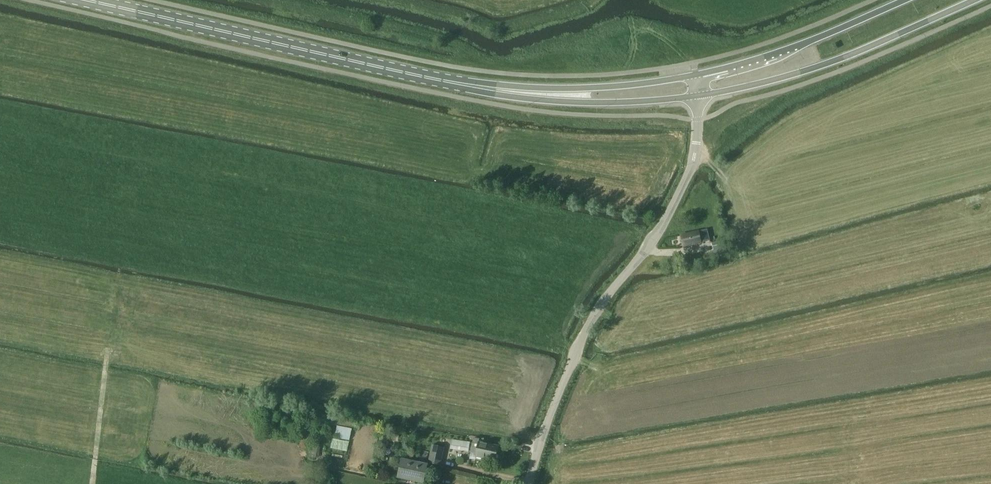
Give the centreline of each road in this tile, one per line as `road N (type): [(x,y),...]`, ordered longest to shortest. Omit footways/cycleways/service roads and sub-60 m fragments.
road 1 (primary): [(560,96),(455,84),(81,0)]
road 2 (unclassified): [(529,483),(592,320),(680,192),(694,159),(699,96)]
road 3 (primary): [(699,96),(842,60),(975,0)]
road 4 (primary): [(906,0),(795,47),(697,75)]
road 5 (primary): [(560,96),(593,103),(699,96)]
road 6 (primary): [(697,75),(560,96)]

